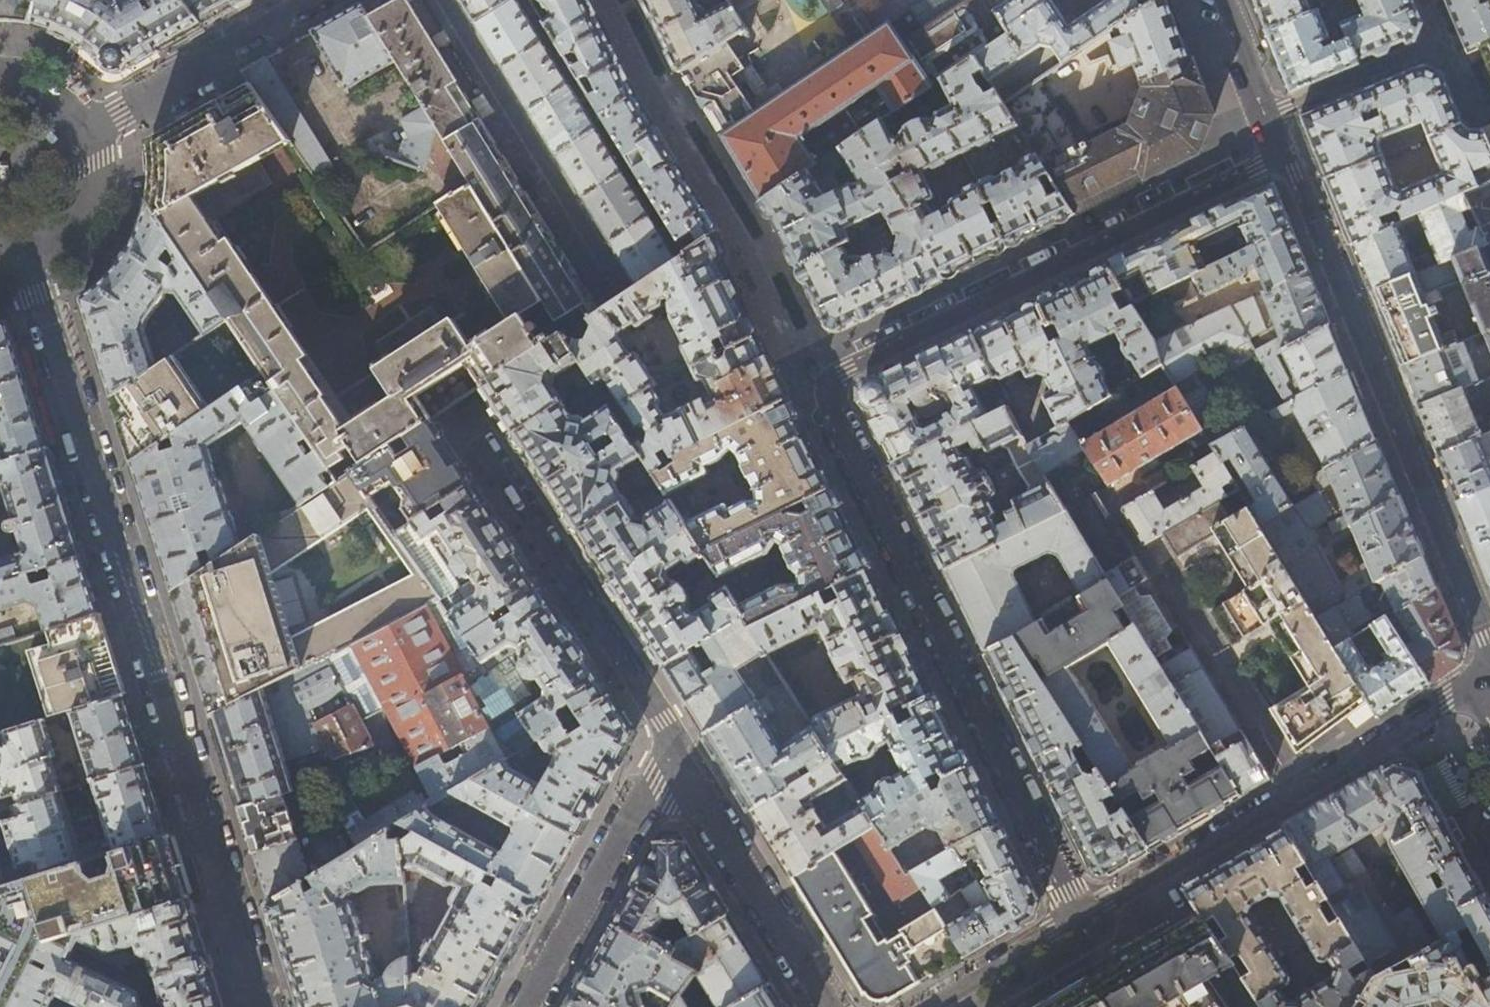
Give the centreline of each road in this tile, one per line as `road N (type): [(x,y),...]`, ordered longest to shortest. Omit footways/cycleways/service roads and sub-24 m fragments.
road 1 (residential): [(1077,917),(825,391),(827,380),(1284,154)]
road 2 (residential): [(24,258),(263,1006)]
road 3 (residential): [(1489,654),(1284,154)]
road 4 (unclassified): [(674,740),(473,429)]
road 5 (residential): [(446,0),(618,289)]
road 6 (unclassified): [(674,740),(826,1006)]
road 7 (residential): [(528,1006),(674,740)]
road 8 (residential): [(308,0),(81,131)]
road 9 (residential): [(1296,790),(1077,917)]
road 10 (residential): [(1296,790),(1169,579)]
road 11 (residential): [(1489,670),(1296,790)]
road 12 (residential): [(1077,917),(929,1006)]
road 13 (residential): [(1284,154),(1222,0)]
road 14 (residential): [(24,258),(65,236),(85,205),(90,164),(81,131)]

